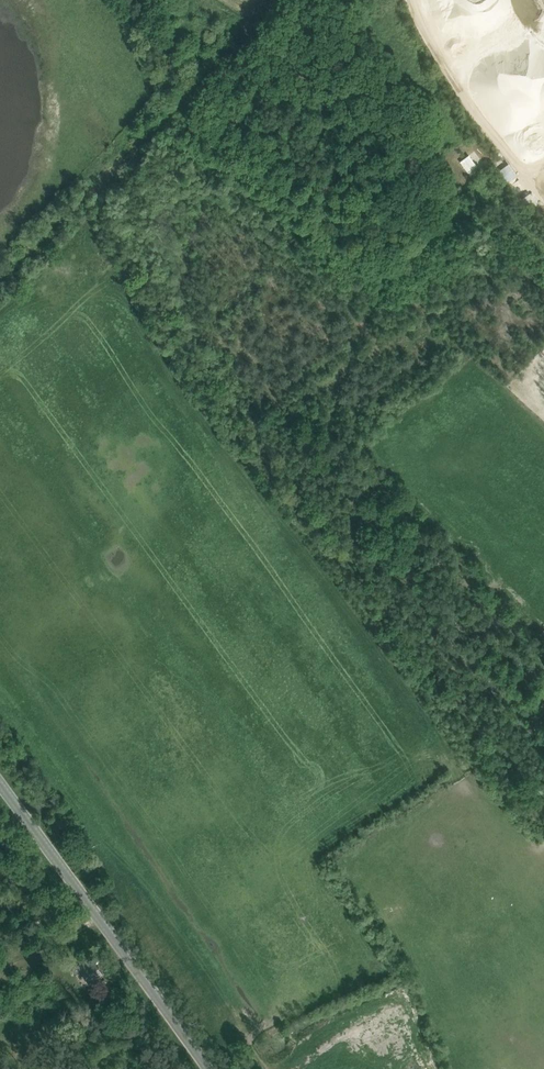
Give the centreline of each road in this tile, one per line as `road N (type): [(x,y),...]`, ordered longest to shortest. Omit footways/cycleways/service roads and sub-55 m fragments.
road 1 (track): [(259,33),(0,288)]
road 2 (tertiary): [(208,1068),(0,784)]

